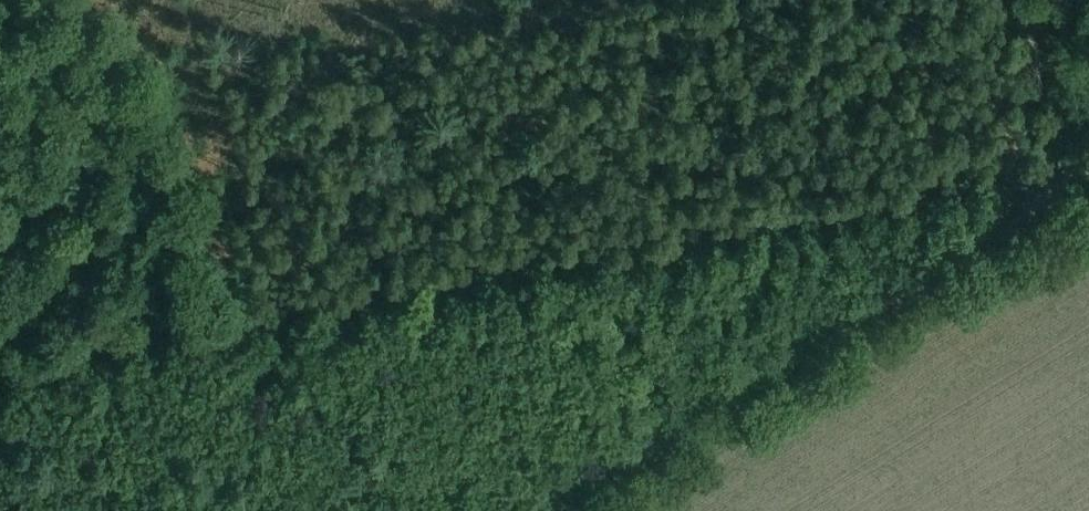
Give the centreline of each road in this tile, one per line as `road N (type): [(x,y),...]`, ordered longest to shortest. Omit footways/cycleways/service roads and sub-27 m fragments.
road 1 (track): [(0,360),(1088,174)]
road 2 (track): [(1088,184),(549,510)]
road 3 (track): [(257,315),(111,0)]
road 4 (track): [(1088,118),(1033,0)]

